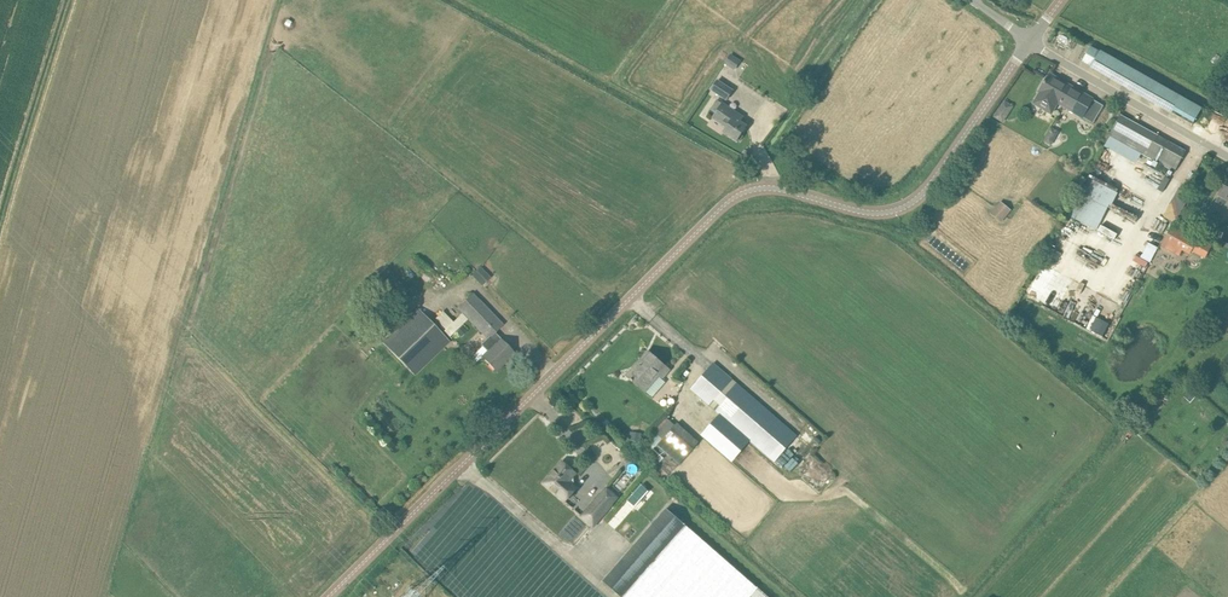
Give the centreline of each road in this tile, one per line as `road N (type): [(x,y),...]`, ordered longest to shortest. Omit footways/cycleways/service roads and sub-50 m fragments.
road 1 (tertiary): [(331,596),(724,208),(761,191),(862,213),(903,209),(935,180),(1031,44)]
road 2 (unclassified): [(1227,161),(1031,44)]
road 3 (track): [(612,596),(462,464)]

